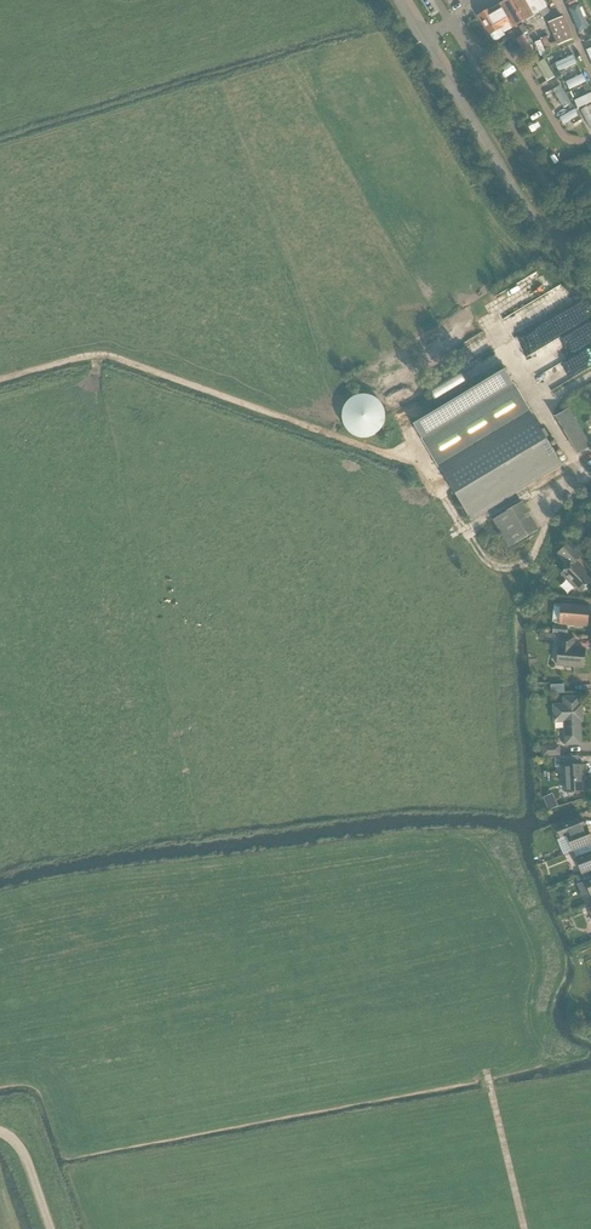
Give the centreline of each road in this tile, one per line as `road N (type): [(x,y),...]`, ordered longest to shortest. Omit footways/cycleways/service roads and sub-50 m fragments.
road 1 (tertiary): [(590,263),(529,212),(399,0)]

